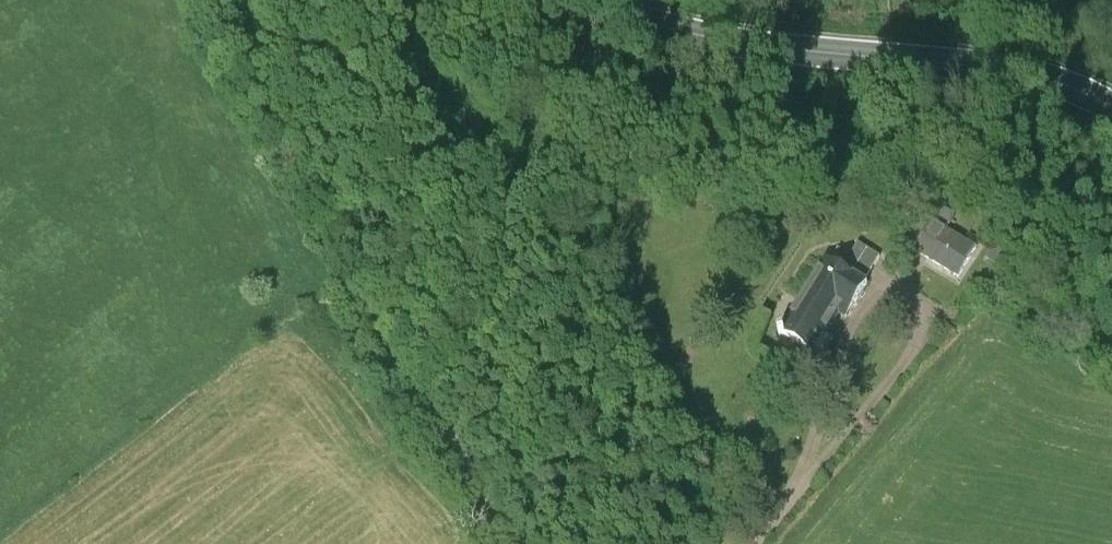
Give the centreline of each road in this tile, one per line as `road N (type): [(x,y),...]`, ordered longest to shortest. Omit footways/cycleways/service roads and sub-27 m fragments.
road 1 (track): [(511,543),(201,0)]
road 2 (secondary): [(577,0),(733,50),(1037,70),(1111,92)]

